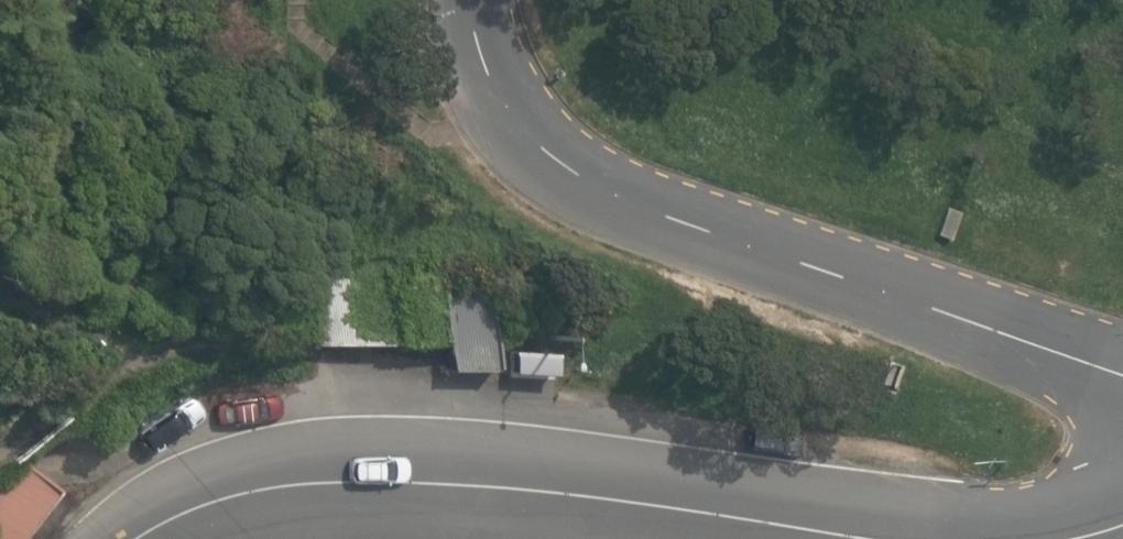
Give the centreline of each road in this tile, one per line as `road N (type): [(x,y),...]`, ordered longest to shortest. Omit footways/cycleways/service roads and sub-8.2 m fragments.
road 1 (residential): [(127,538),(191,504),(268,480),(367,471),(585,490),(840,529),(1023,538)]
road 2 (unclassified): [(1122,370),(744,246),(622,195),(565,162),(503,97),(471,0)]

